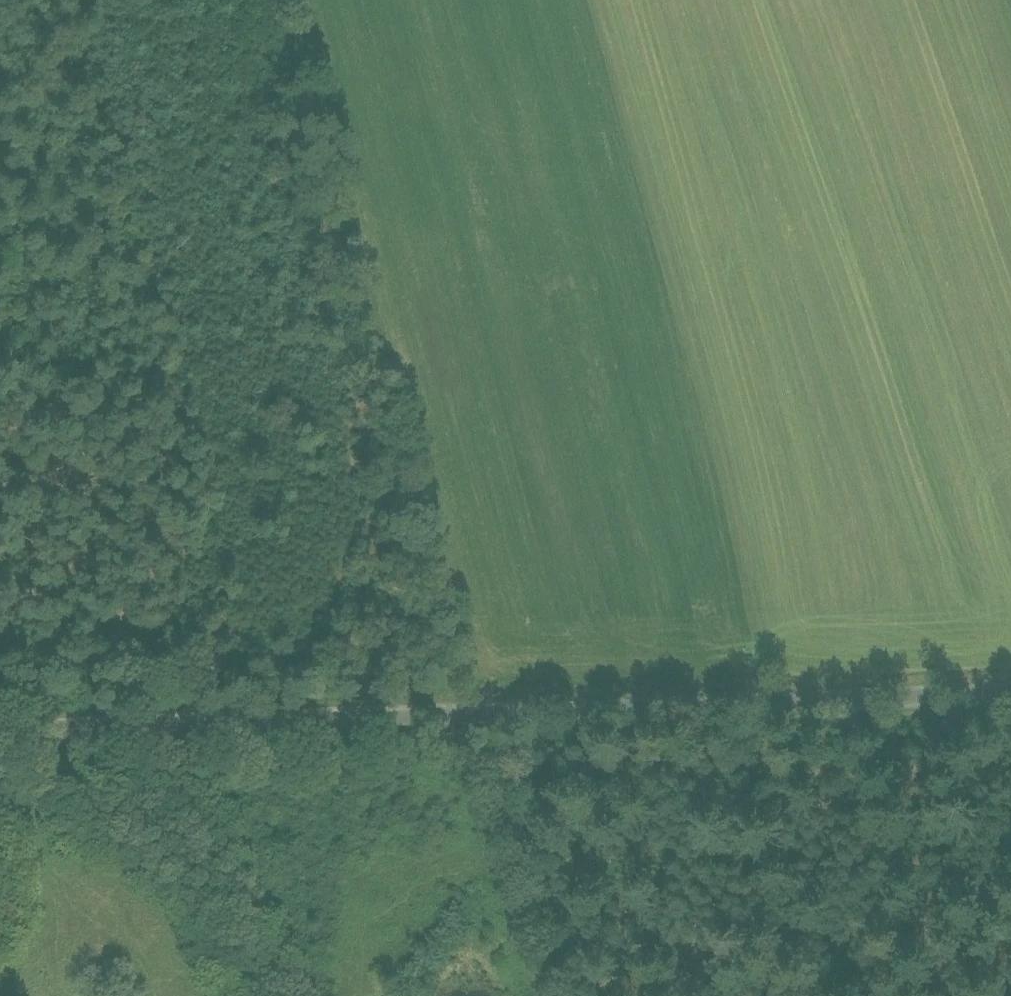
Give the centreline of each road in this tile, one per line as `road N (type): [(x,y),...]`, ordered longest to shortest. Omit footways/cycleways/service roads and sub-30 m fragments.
road 1 (unclassified): [(0,731),(1010,693)]

